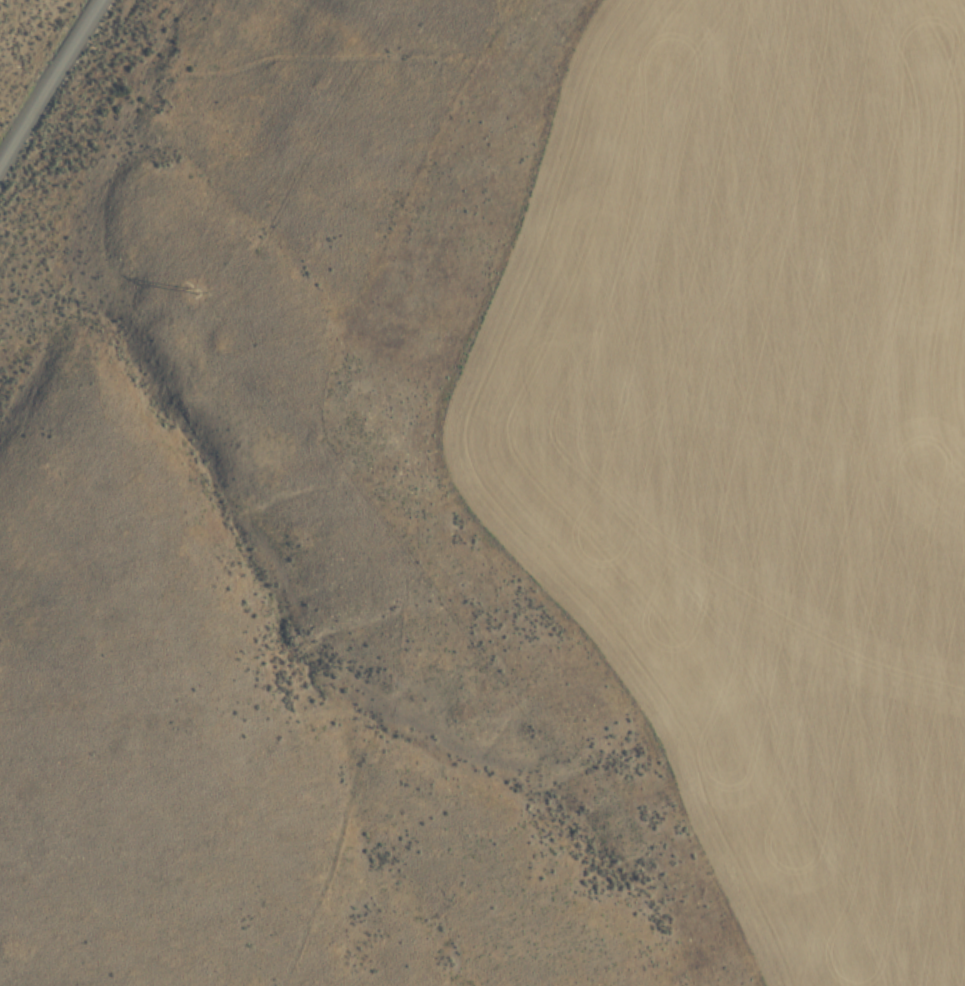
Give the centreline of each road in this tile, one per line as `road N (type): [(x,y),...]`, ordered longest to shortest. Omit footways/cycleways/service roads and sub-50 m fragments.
road 1 (residential): [(0,158),(99,0)]

